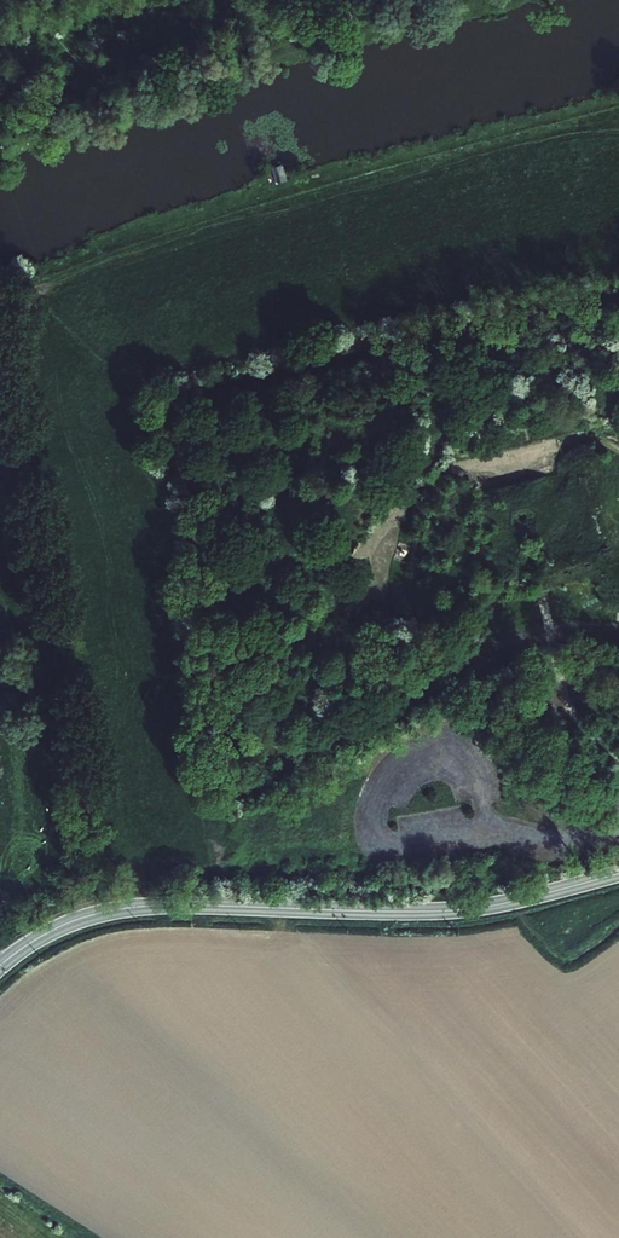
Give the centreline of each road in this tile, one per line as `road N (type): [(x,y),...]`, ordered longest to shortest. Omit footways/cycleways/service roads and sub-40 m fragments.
road 1 (secondary): [(0,965),(61,926),(122,908),(458,909),(618,874)]

